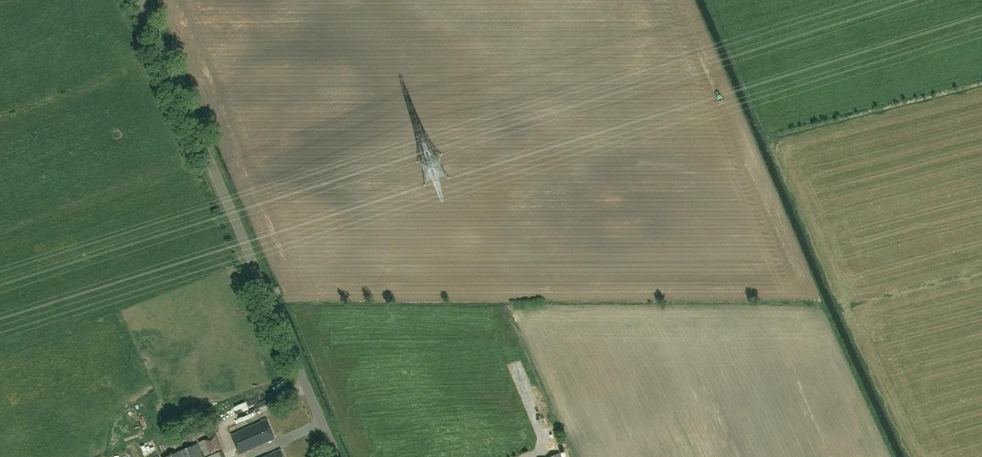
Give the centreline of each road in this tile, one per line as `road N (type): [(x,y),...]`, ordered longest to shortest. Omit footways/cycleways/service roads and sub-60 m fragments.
road 1 (unclassified): [(147,0),(341,456)]

